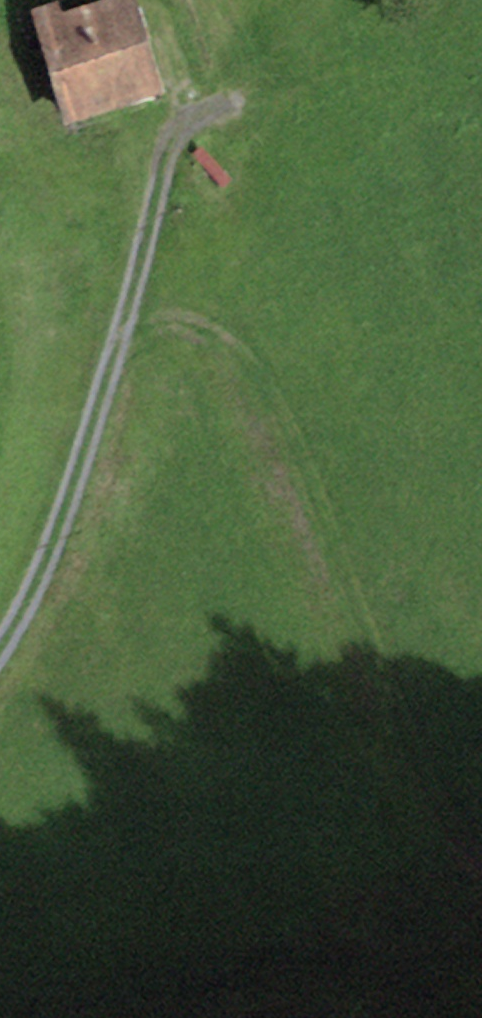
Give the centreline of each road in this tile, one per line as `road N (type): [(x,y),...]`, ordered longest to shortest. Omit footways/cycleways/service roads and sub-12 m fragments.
road 1 (track): [(125,327),(202,325),(239,352),(275,402),(415,753),(460,836),(481,855)]
road 2 (track): [(0,656),(68,518),(170,173)]

